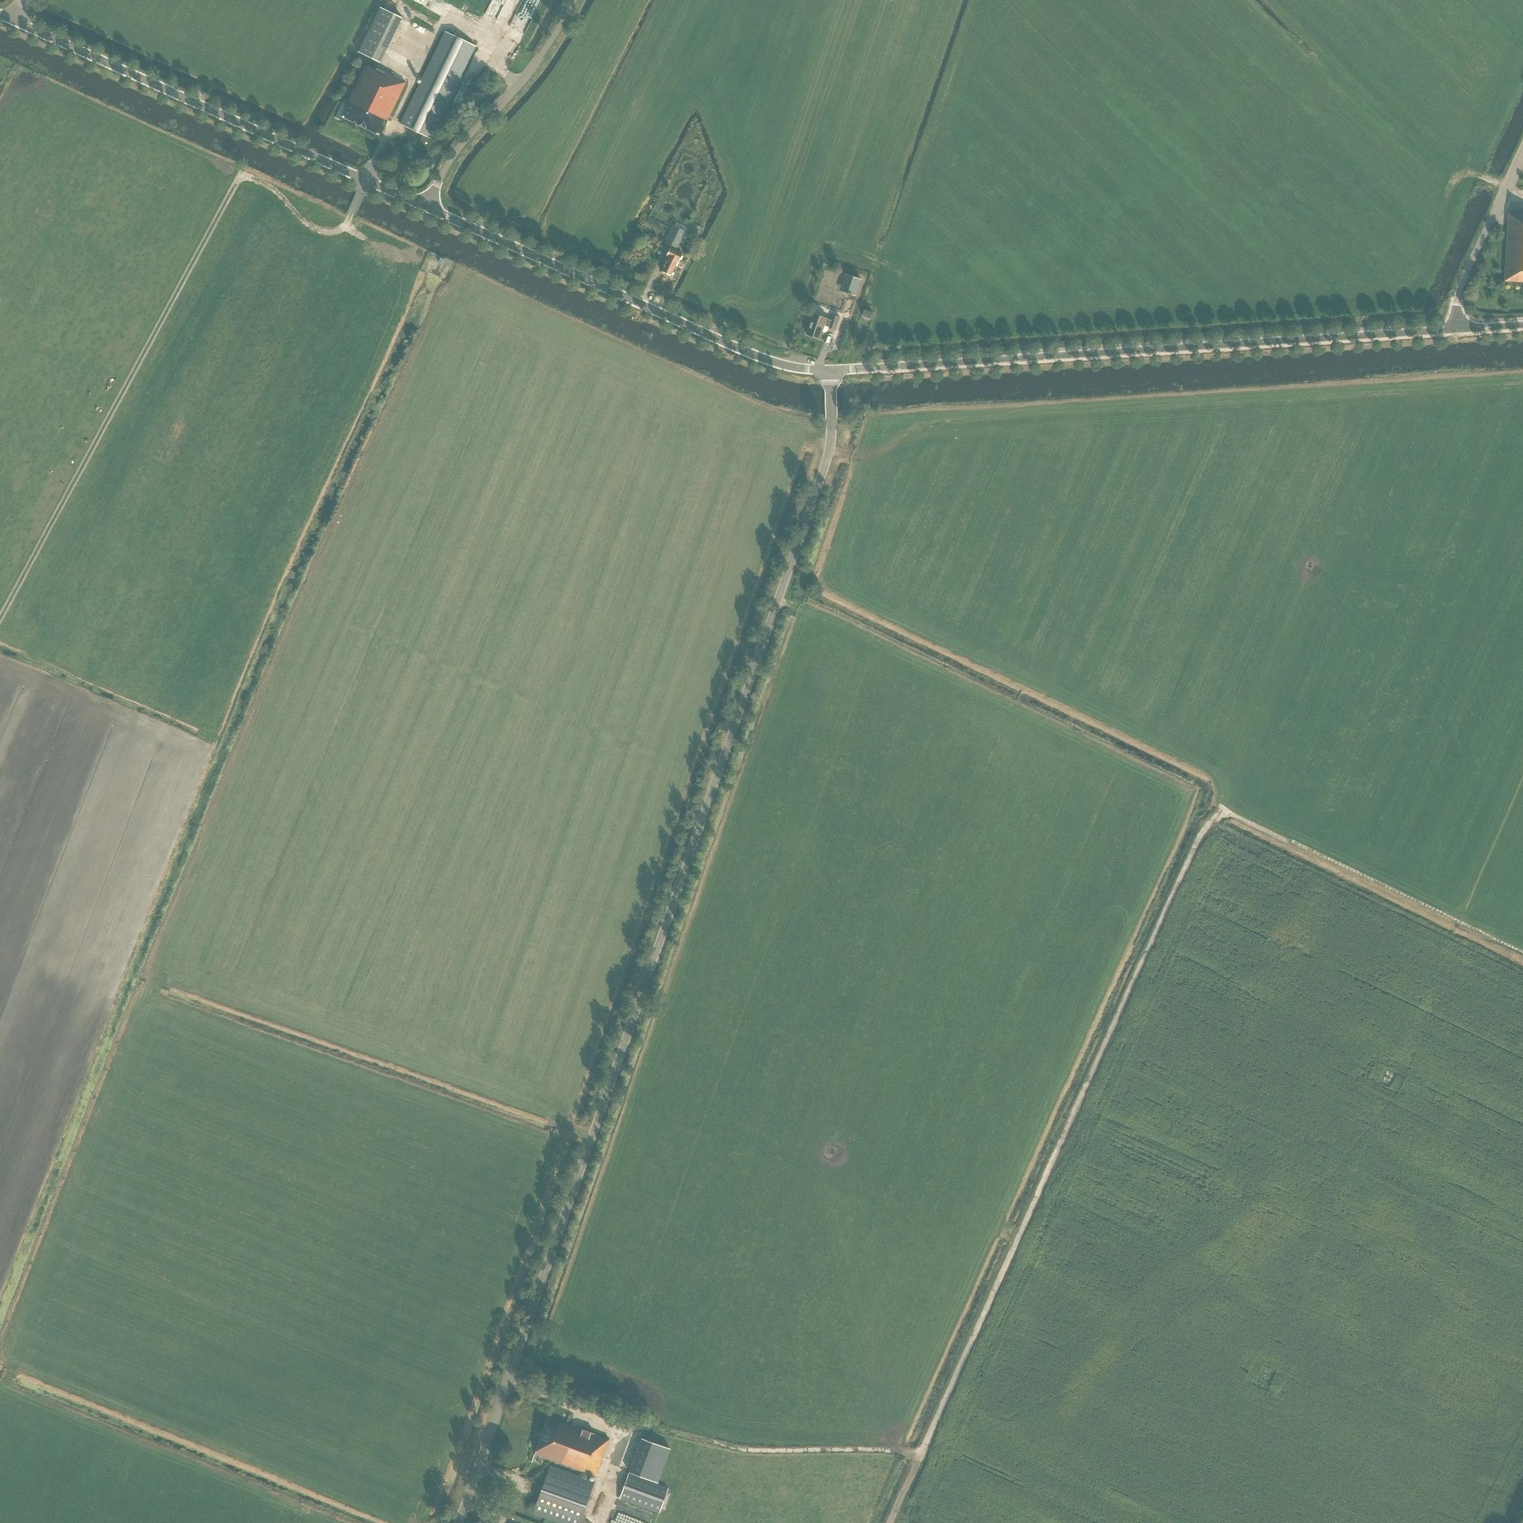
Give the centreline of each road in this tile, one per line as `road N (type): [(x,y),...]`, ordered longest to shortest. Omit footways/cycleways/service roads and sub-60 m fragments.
road 1 (unclassified): [(458,1522),(827,449),(828,372)]
road 2 (track): [(349,218),(340,230),(319,231),(274,190),(241,175),(0,620)]
road 3 (unclassified): [(828,372),(1456,328)]
road 4 (unclassified): [(428,209),(0,15)]
road 5 (unclassified): [(828,372),(744,353),(428,209)]
road 6 (unclassified): [(428,209),(449,161),(542,54),(572,0)]
road 7 (unclassified): [(1456,328),(1455,298),(1522,151)]

